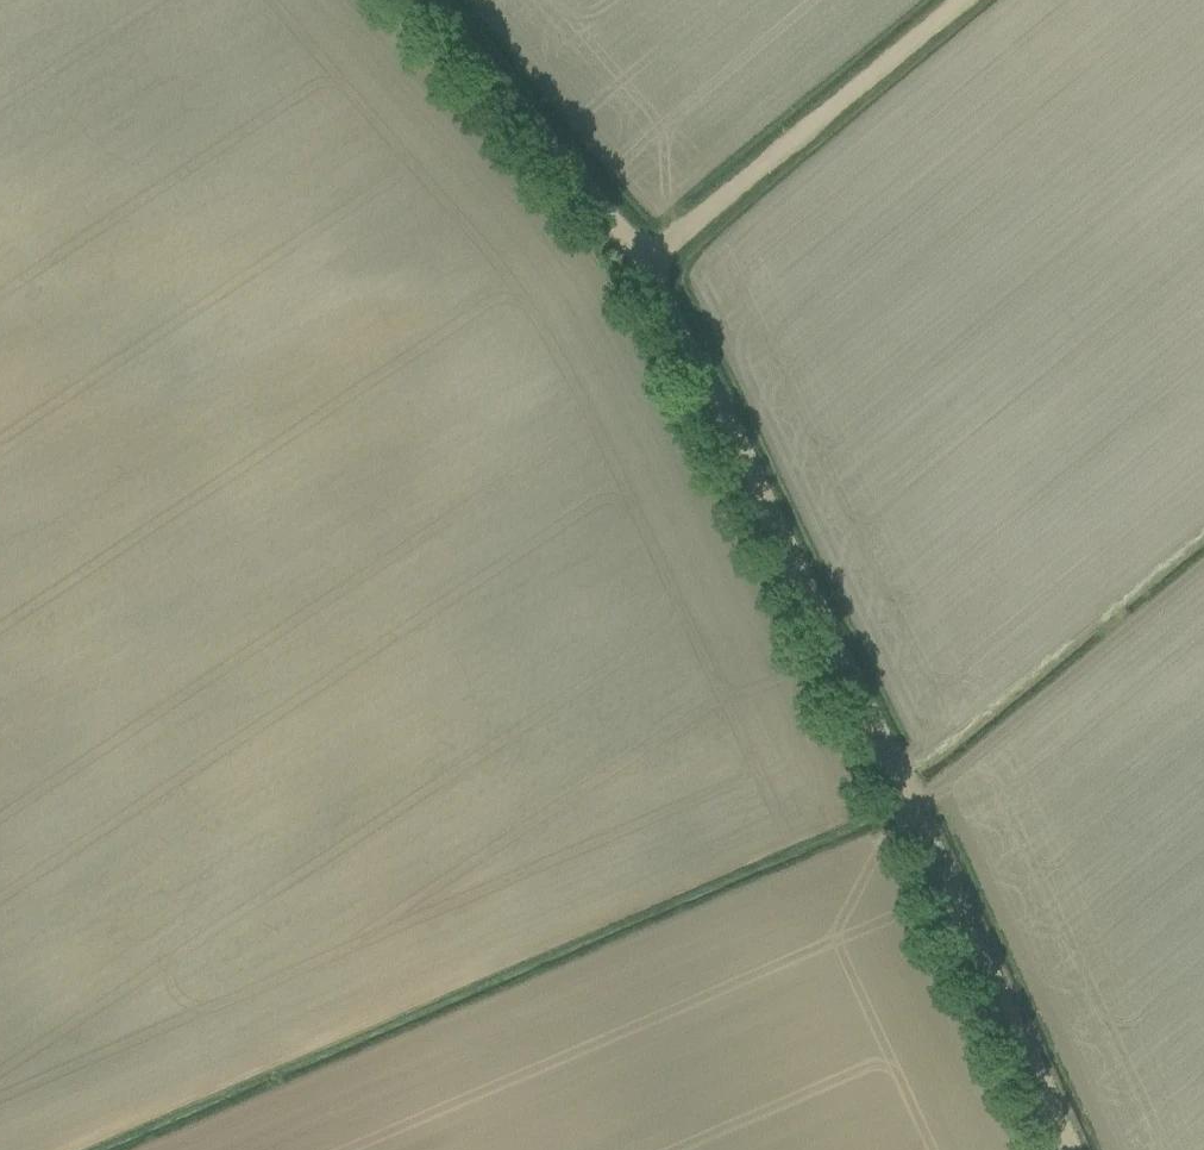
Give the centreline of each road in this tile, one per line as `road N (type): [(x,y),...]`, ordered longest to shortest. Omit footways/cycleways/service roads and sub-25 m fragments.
road 1 (track): [(1055,1149),(649,269),(418,0)]
road 2 (track): [(649,269),(968,0)]

